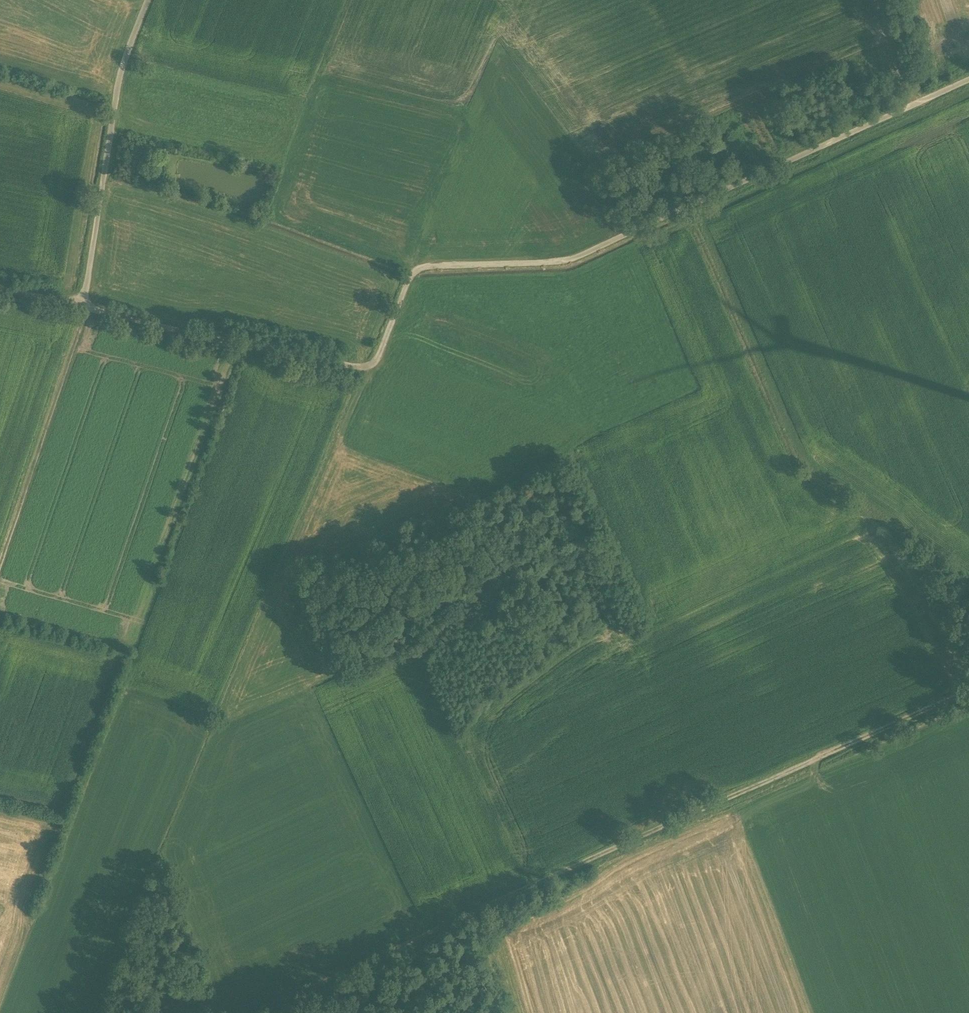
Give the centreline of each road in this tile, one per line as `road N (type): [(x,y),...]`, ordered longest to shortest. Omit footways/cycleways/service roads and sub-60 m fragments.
road 1 (track): [(0,289),(369,373),(420,274),(570,262),(968,80)]
road 2 (track): [(968,691),(250,1012)]
road 3 (unclassified): [(148,0),(118,86),(83,306)]
road 4 (track): [(83,306),(0,552)]

